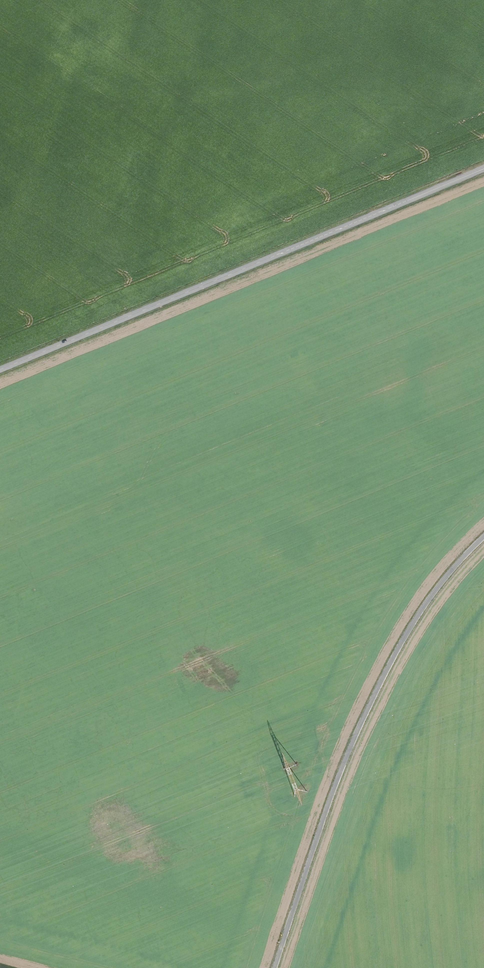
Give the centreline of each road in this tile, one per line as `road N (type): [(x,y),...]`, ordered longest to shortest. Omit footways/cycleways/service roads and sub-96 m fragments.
road 1 (secondary): [(0,370),(483,170)]
road 2 (unclassified): [(272,967),(340,769),(385,668),(437,586),(483,535)]

